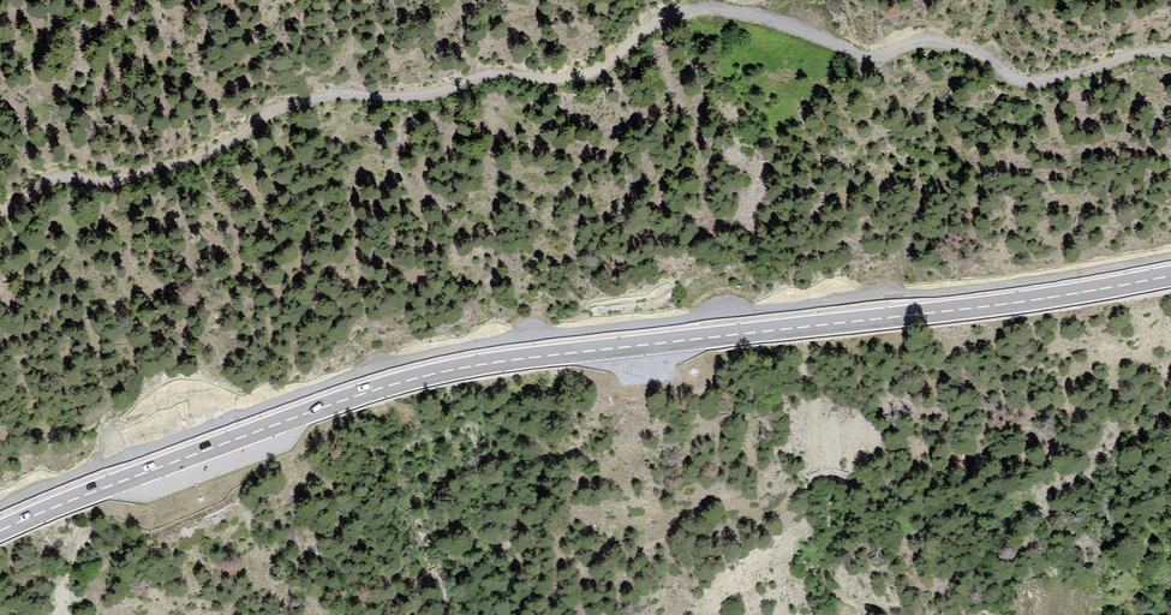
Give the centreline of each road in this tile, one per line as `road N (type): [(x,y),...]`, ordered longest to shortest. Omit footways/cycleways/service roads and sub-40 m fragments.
road 1 (primary): [(0,530),(251,433),(443,371),(1015,302),(1170,276)]
road 2 (unclassified): [(0,506),(221,421),(438,352),(993,286),(1170,256)]
road 3 (track): [(0,178),(39,157),(132,154),(254,89),(603,27),(667,0)]
road 4 (track): [(759,0),(809,24),(851,32),(886,13),(955,29),(991,49),(1098,20),(1170,13)]

